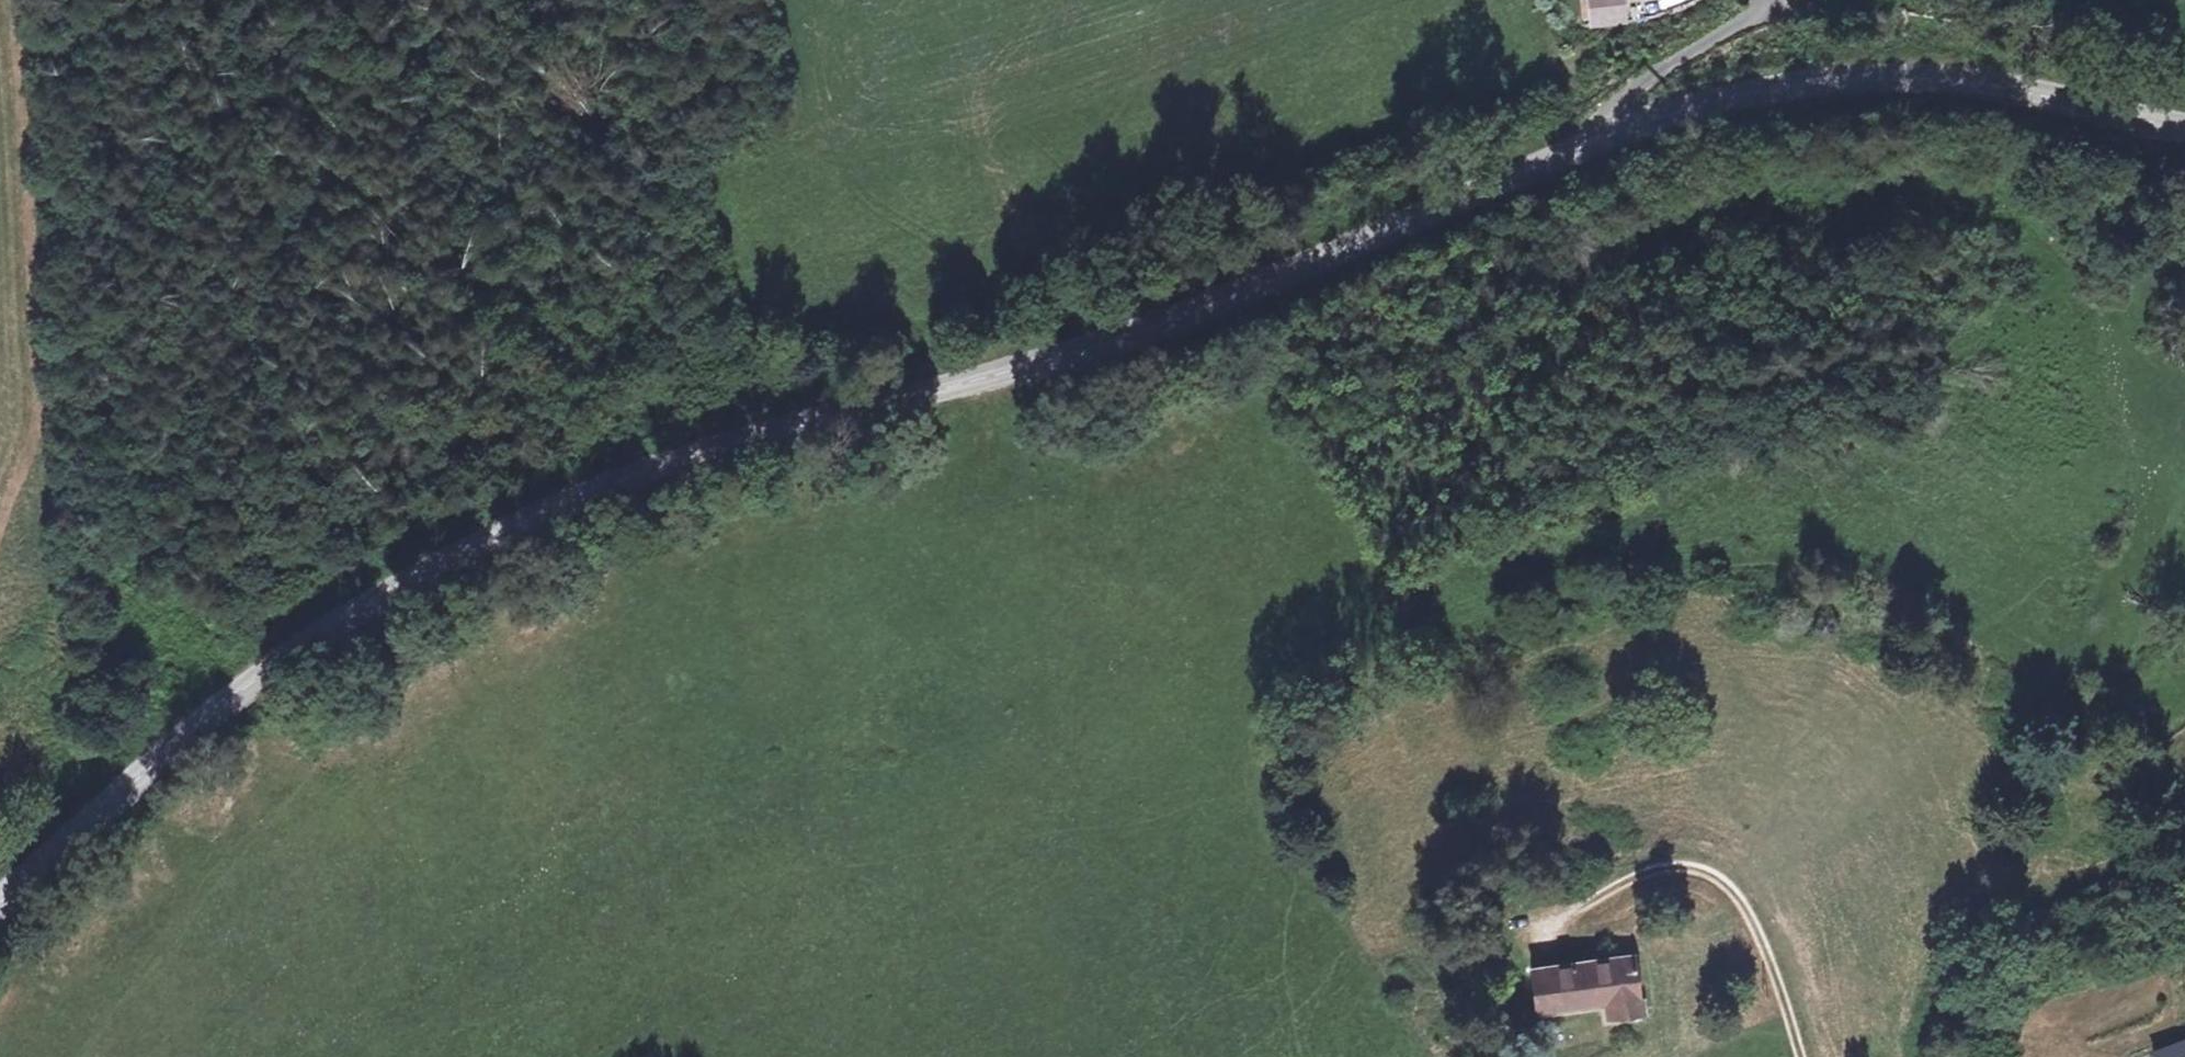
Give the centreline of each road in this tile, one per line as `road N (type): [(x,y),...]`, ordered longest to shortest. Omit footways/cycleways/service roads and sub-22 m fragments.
road 1 (secondary): [(0,894),(345,616),(606,481),(1005,371),(1262,279),(1651,109),(1816,77),(1887,76),(1972,83),(2184,132)]

